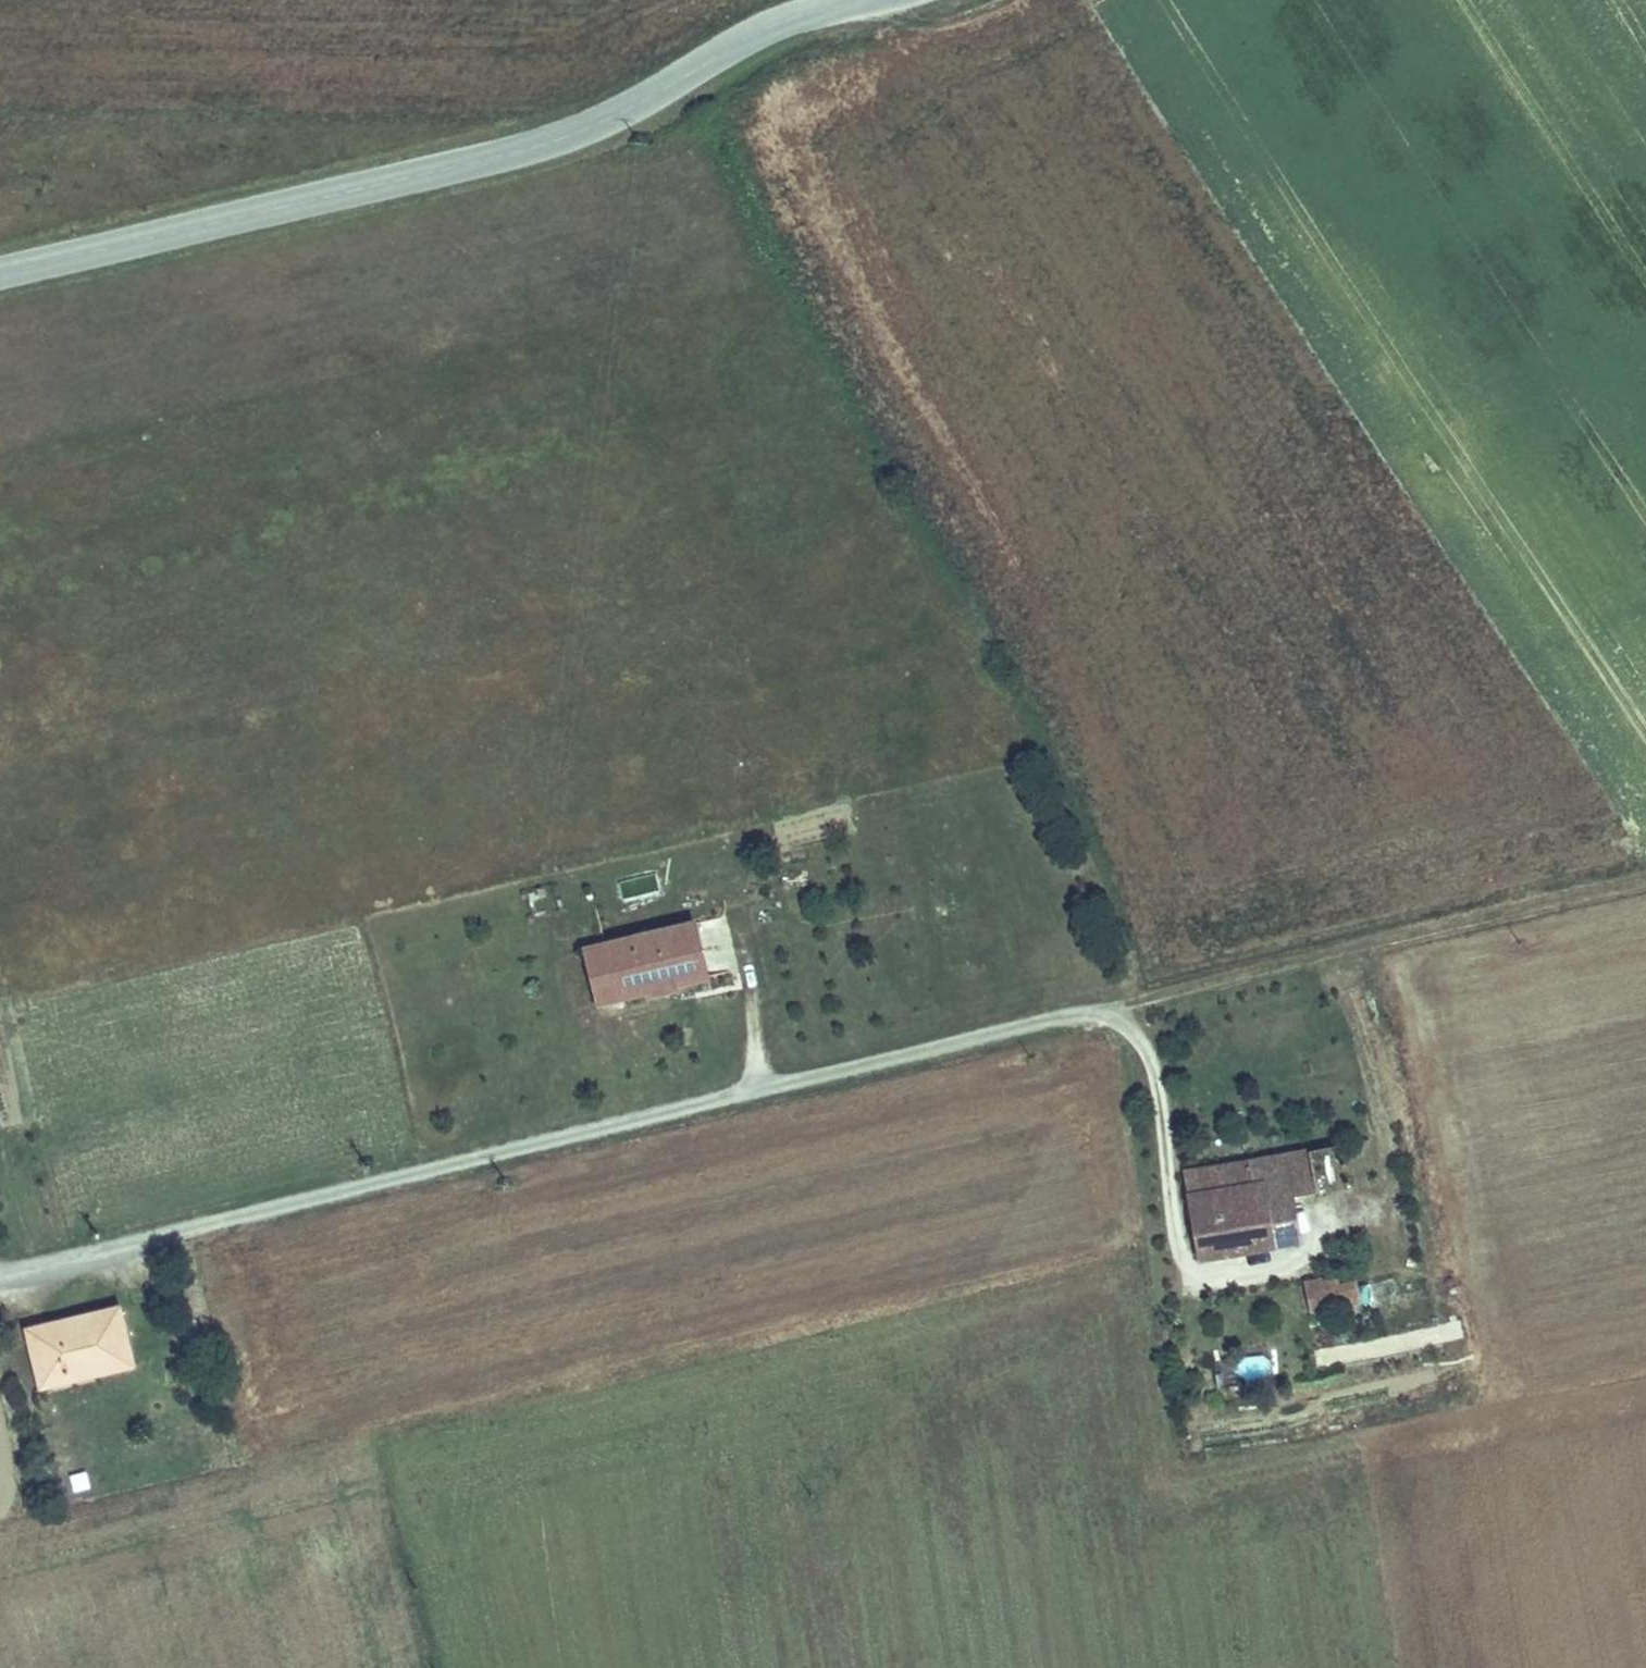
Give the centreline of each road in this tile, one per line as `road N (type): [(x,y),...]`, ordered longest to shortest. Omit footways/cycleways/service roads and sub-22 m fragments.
road 1 (unclassified): [(0,1272),(1090,1011)]
road 2 (unclassified): [(0,269),(493,157),(655,93),(718,48),(786,15),(854,0)]
road 3 (track): [(1090,1011),(1645,880)]

